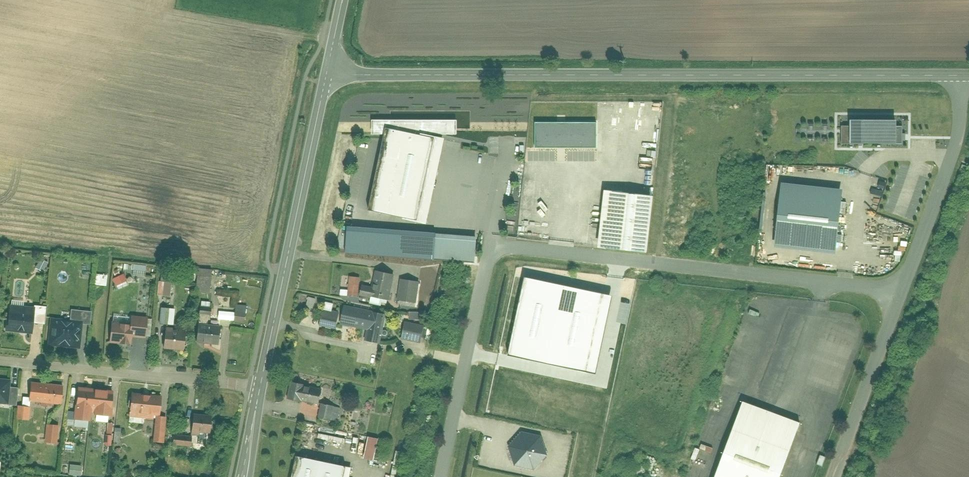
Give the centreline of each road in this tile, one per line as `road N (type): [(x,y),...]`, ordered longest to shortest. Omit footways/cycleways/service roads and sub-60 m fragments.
road 1 (residential): [(903,292),(487,244),(438,476)]
road 2 (tertiary): [(959,76),(327,74)]
road 3 (secondary): [(327,74),(261,389)]
road 4 (residential): [(261,389),(0,361)]
road 5 (residential): [(903,292),(953,156),(959,76)]
road 6 (residential): [(835,476),(903,292)]

